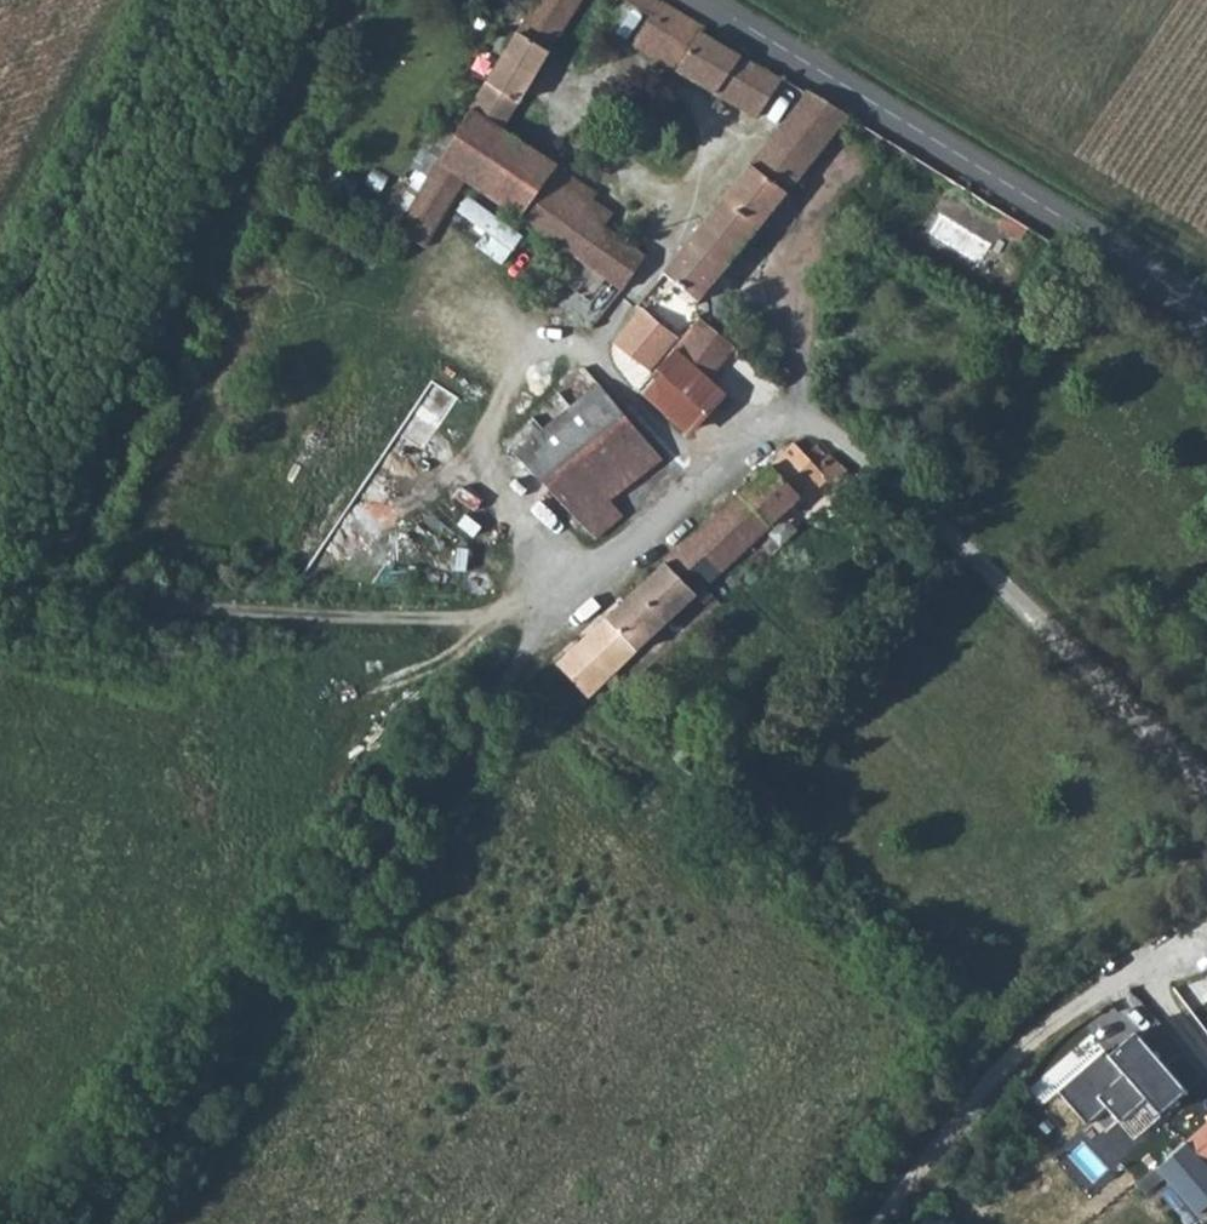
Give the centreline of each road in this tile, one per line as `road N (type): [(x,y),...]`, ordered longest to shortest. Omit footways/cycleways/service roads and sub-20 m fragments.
road 1 (track): [(87,1223),(143,1168),(552,622)]
road 2 (tertiary): [(1206,319),(1096,238),(704,0)]
road 3 (track): [(0,586),(483,625),(552,622)]
road 4 (unclassified): [(927,513),(1206,789)]
road 5 (track): [(880,1223),(1005,1062),(1034,1037)]

